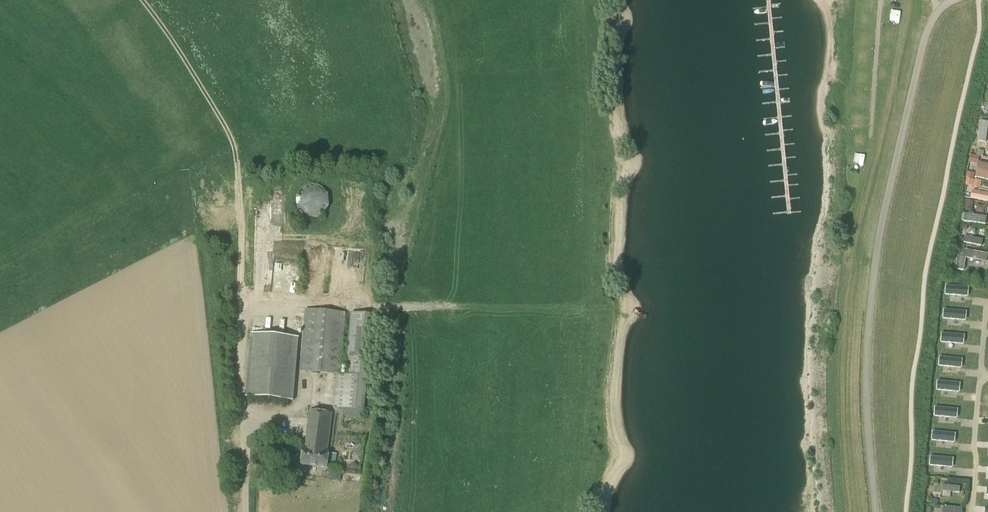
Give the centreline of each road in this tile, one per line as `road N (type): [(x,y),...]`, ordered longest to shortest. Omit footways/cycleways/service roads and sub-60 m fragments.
road 1 (track): [(238,165),(245,412)]
road 2 (track): [(238,165),(222,121),(141,0)]

